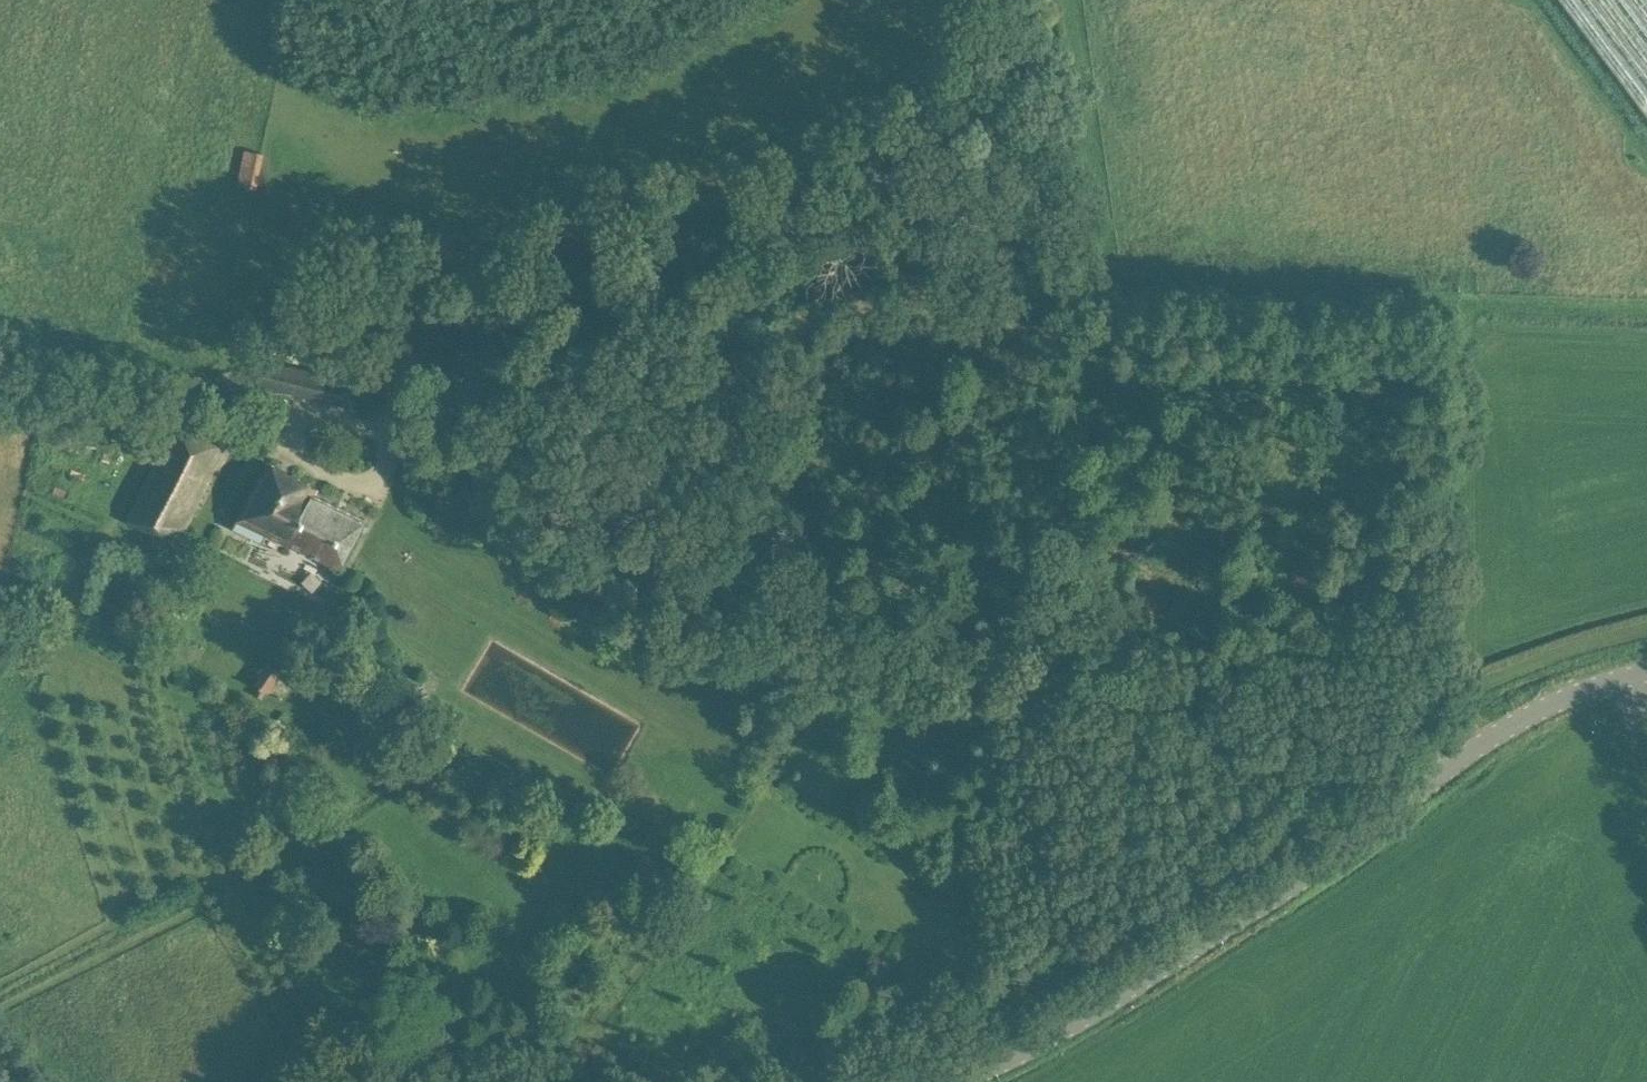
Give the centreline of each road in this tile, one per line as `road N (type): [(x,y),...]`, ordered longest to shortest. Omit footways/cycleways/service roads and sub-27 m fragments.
road 1 (track): [(391,392),(450,414),(594,601),(839,630),(1390,737),(1450,766)]
road 2 (unclassified): [(958,1081),(1079,1021),(1216,936),(1355,845),(1512,724),(1628,678)]
road 3 (track): [(982,0),(961,76),(929,109),(813,181),(499,272),(391,392)]
road 4 (track): [(0,389),(203,417),(268,359),(344,369),(391,392)]

